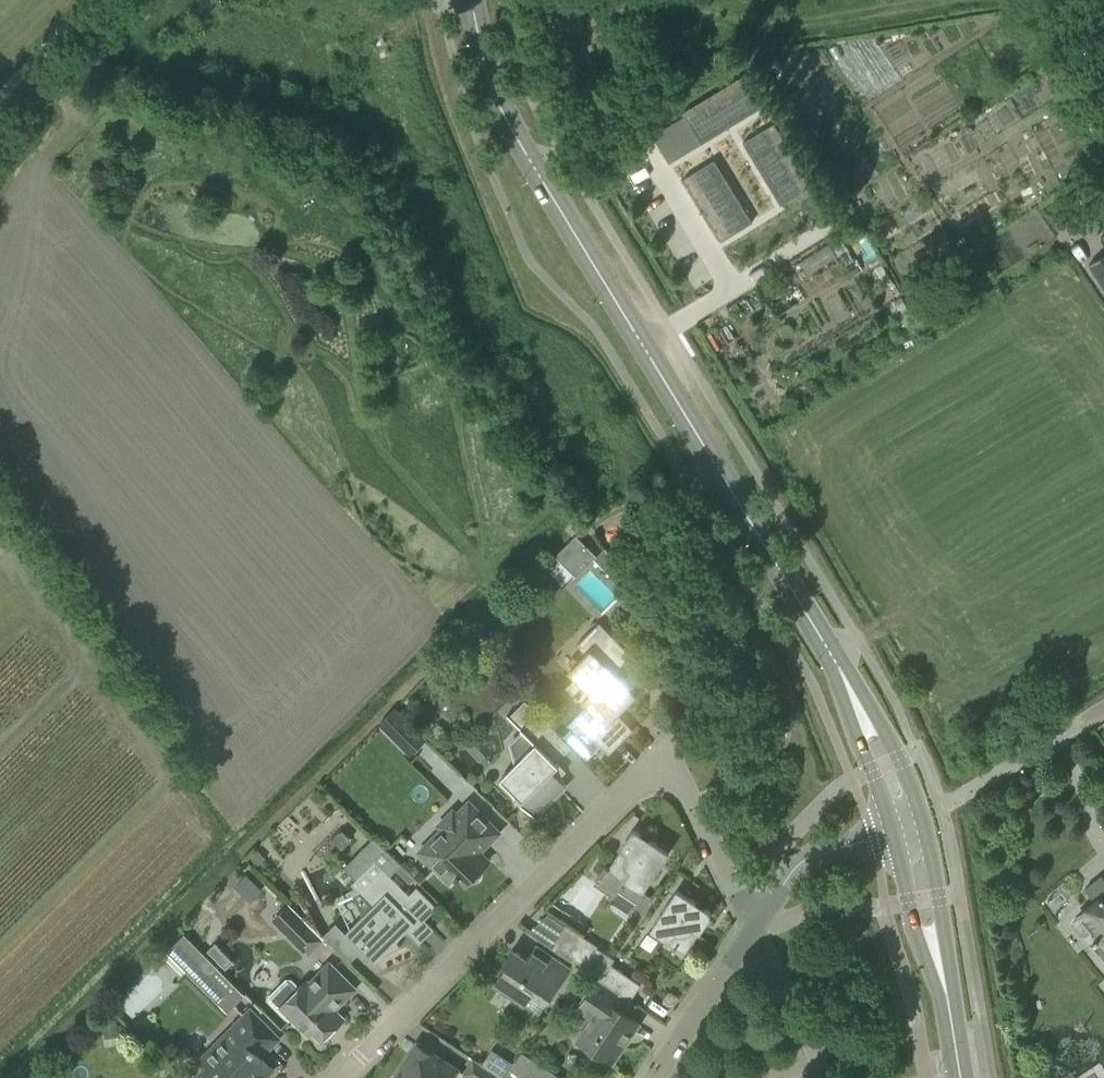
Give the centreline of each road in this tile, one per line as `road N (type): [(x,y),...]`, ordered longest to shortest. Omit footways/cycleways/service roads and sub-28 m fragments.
road 1 (secondary): [(911,834),(874,742),(808,618),(503,117),(470,0)]
road 2 (residential): [(337,1077),(644,776),(668,776),(680,785),(753,930)]
road 3 (secondary): [(961,1077),(911,834)]
road 4 (residential): [(753,930),(801,863),(911,834)]
road 5 (residential): [(658,1077),(753,930)]
road 6 (residential): [(819,1062),(753,930)]
road 7 (track): [(0,98),(85,0)]

